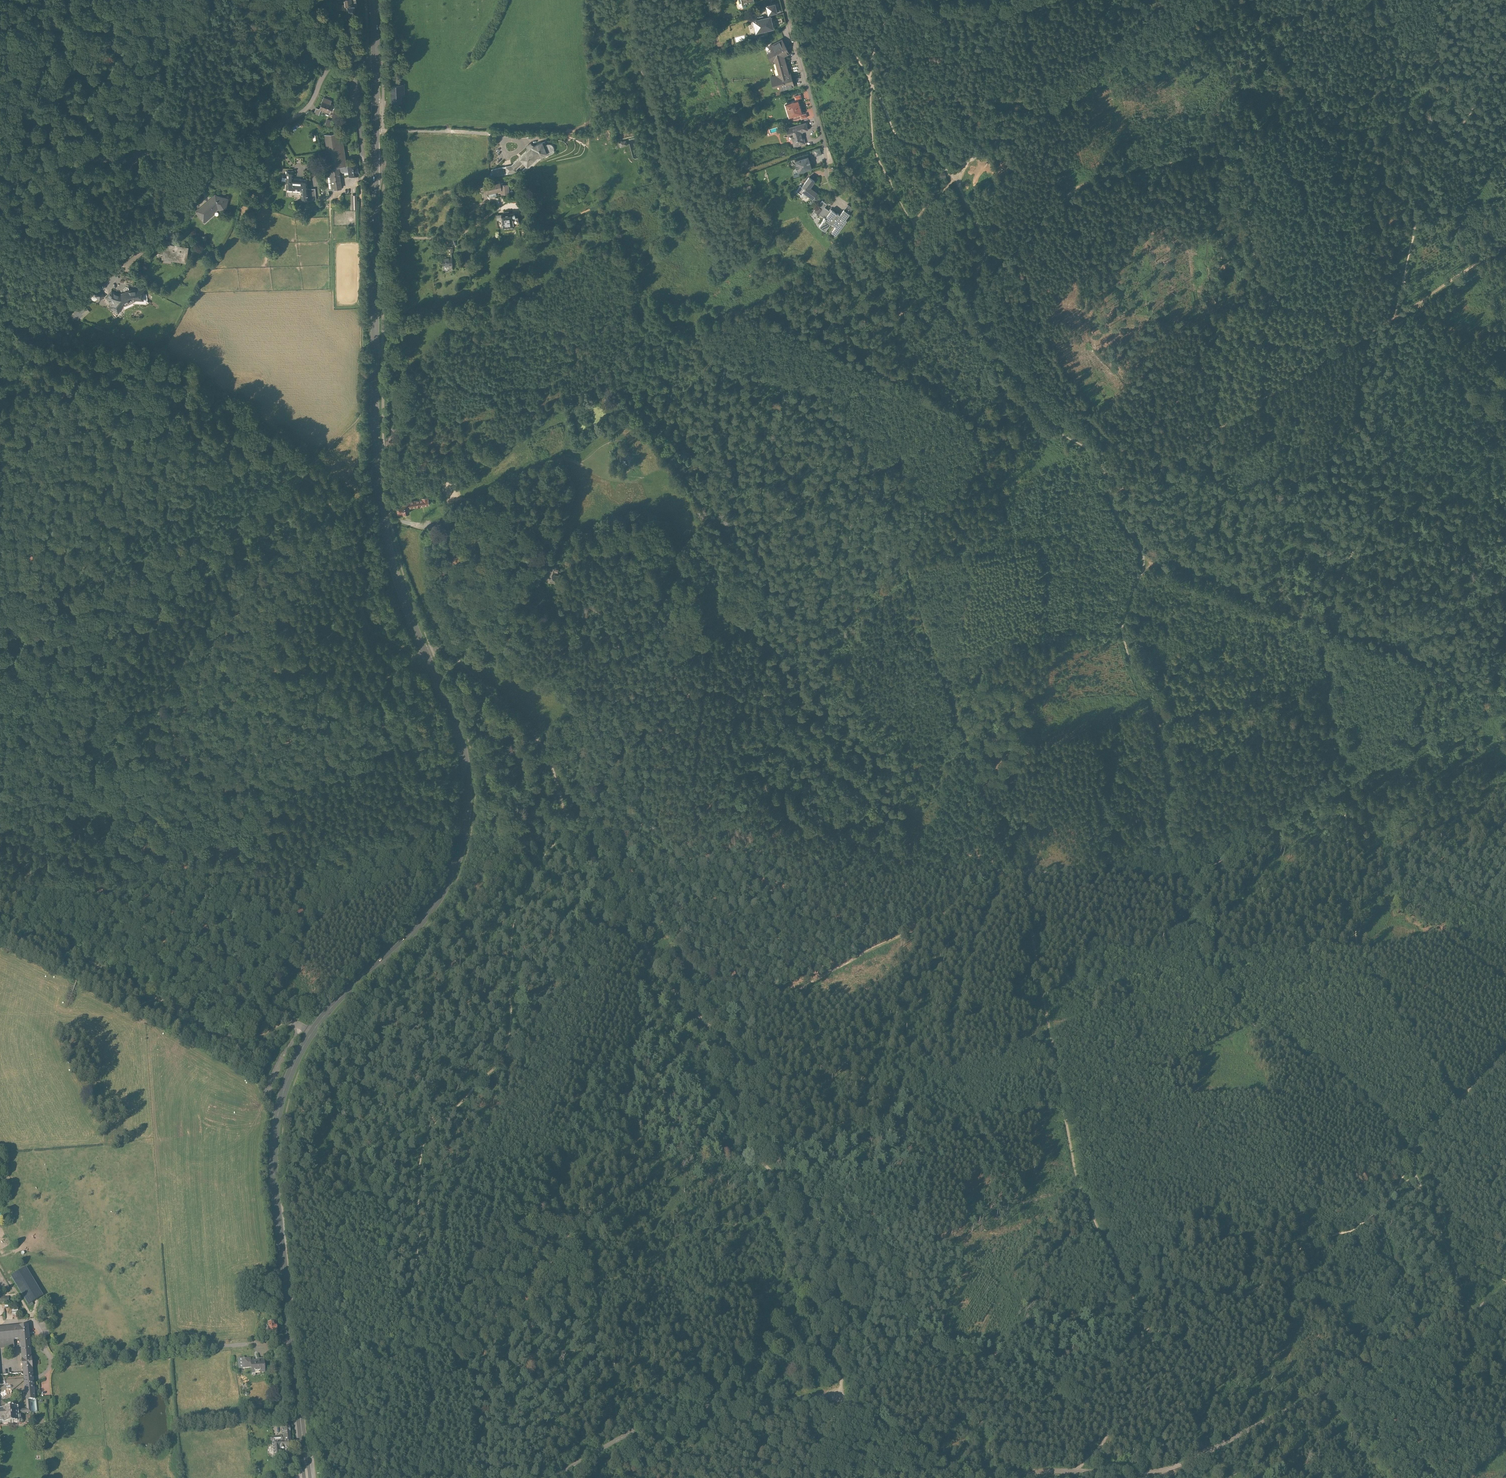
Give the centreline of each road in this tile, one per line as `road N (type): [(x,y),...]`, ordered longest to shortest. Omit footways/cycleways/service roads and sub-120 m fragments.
road 1 (primary): [(307,1477),(273,1163),(278,1108),(319,1022),(440,896),(468,799),(460,738),(405,601),(380,505),(376,63)]
road 2 (track): [(1144,561),(1124,642),(1168,749),(1163,813),(1199,928),(1201,973),(1289,1055),(1370,1106),(1409,1159)]
road 3 (track): [(839,1400),(873,1306),(867,1276),(752,1150),(733,1056),(663,980),(577,831)]
road 4 (track): [(1021,873),(1078,1181),(1204,1454)]
road 5 (track): [(1021,873),(1184,886),(1505,676)]
road 6 (track): [(1470,1313),(1179,1465),(1130,1475),(1074,1471)]
road 7 (track): [(1021,873),(763,1007),(694,988),(653,962)]
road 8 (track): [(139,771),(266,790),(384,747),(398,733),(400,713),(369,633)]
road 9 (track): [(1144,561),(1484,689)]
road 10 (track): [(1106,480),(1095,456),(1037,411),(983,333),(971,305),(984,242),(955,180)]
road 11 (track): [(300,1027),(284,1021),(250,1038),(215,1032),(28,925),(0,917)]
road 12 (track): [(955,180),(964,165),(1220,0)]
road 13 (track): [(839,1400),(681,1411),(555,1477)]
road 14 (track): [(17,648),(160,542),(265,496)]
road 15 (track): [(1339,351),(1138,478),(1106,480)]
road 16 (track): [(577,831),(531,731),(454,655),(416,657)]
road 17 (track): [(1074,1471),(979,1475),(938,1460),(839,1400)]
road 18 (track): [(816,0),(896,136),(928,151),(955,180)]
road 19 (unclassified): [(211,147),(275,129),(304,111),(337,63),(376,63)]
road 20 (track): [(1421,303),(1505,464)]
road 21 (track): [(369,633),(334,517),(302,475)]
road 22 (track): [(115,0),(122,160)]
road 23 (residential): [(822,137),(784,0)]
road 24 (track): [(1505,247),(1396,317)]

